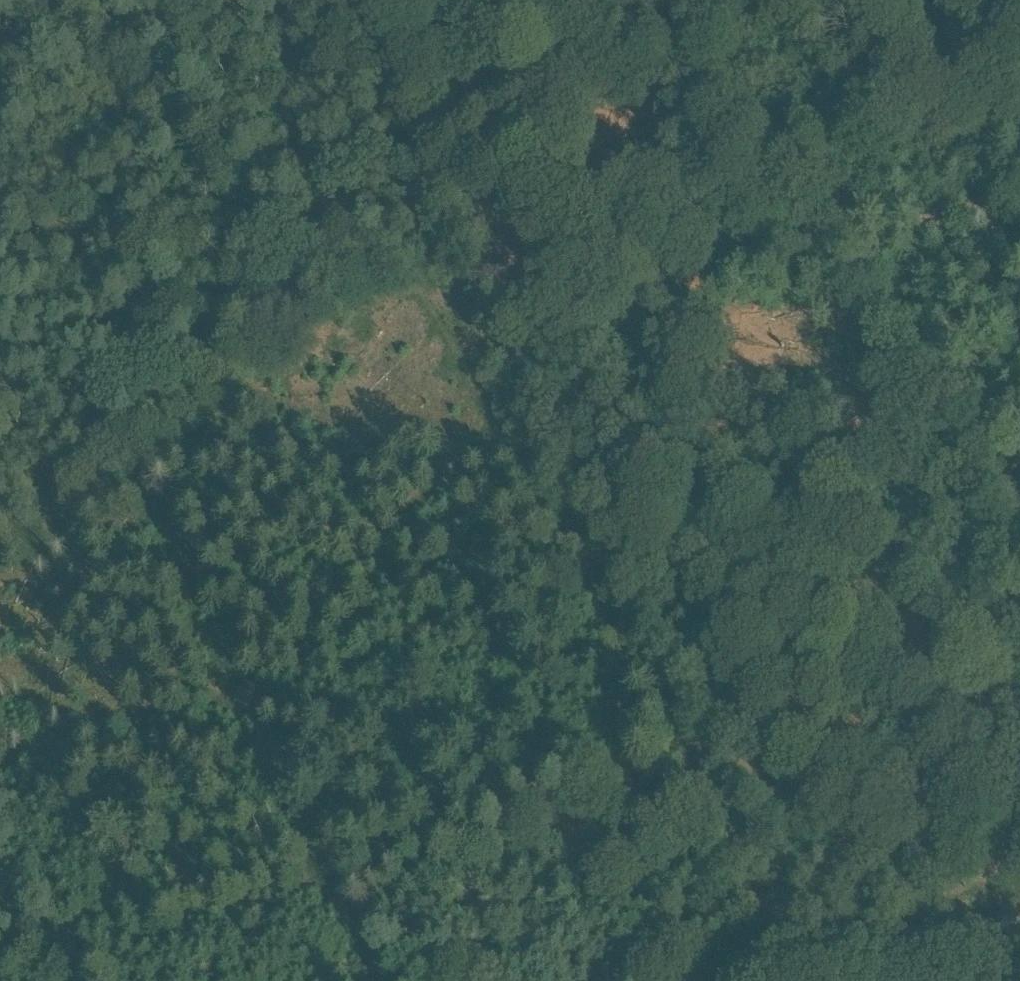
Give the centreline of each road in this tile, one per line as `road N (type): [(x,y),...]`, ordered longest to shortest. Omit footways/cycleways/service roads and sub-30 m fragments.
road 1 (track): [(875,979),(477,330)]
road 2 (track): [(872,980),(1019,909)]

